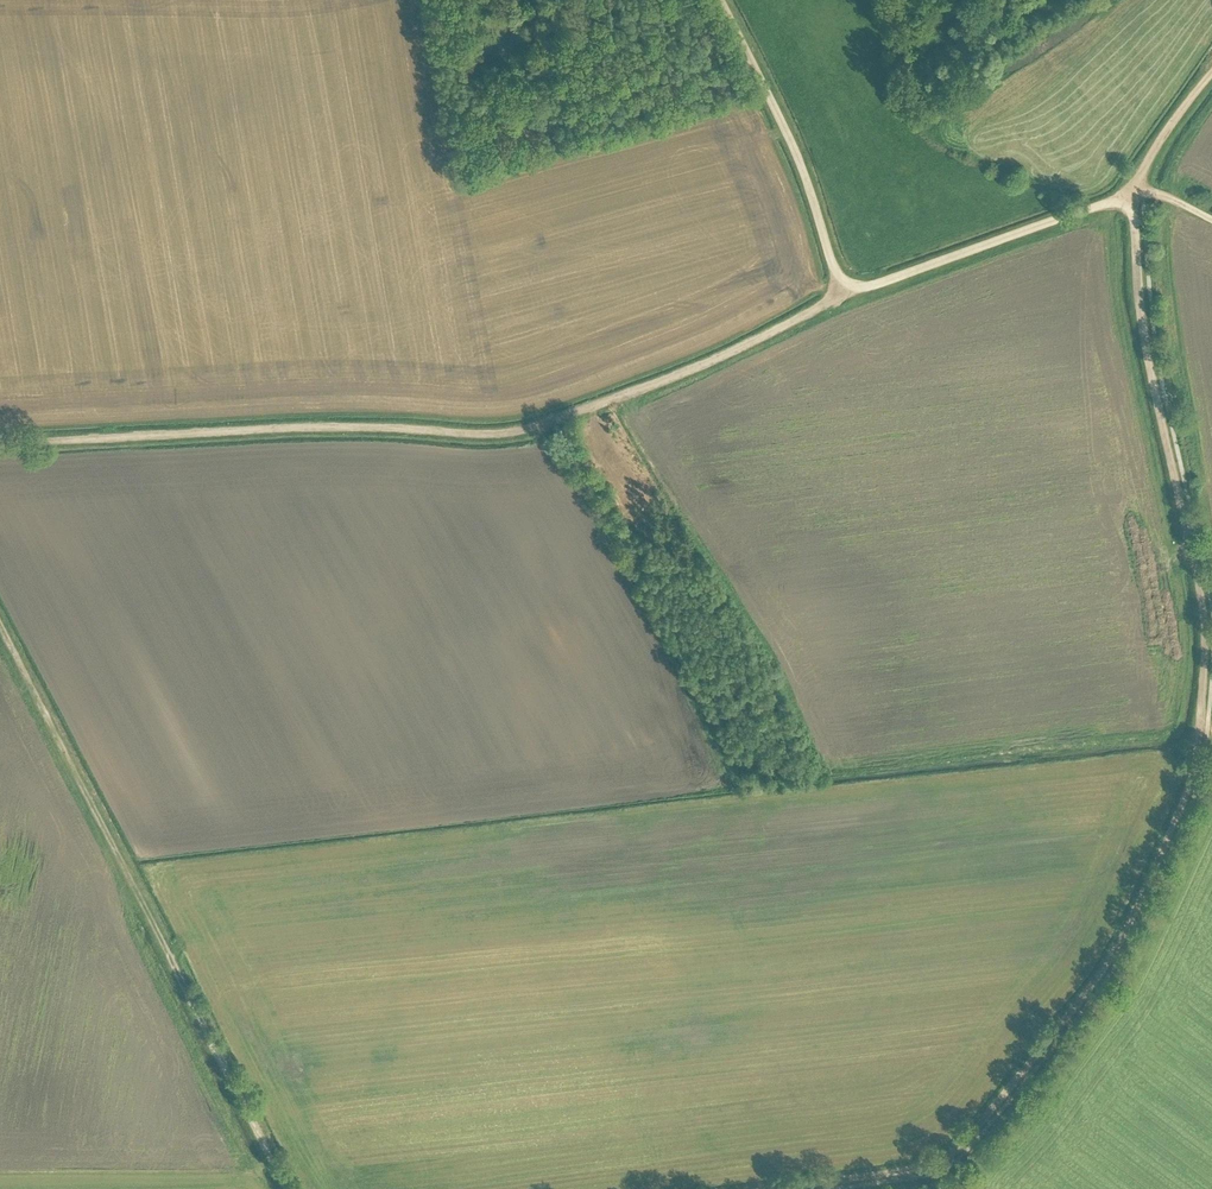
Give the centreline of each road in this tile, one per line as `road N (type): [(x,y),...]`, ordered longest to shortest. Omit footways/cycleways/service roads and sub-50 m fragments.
road 1 (track): [(1133,215),(1149,353),(1207,613),(1189,784),(1115,952),(966,1141),(914,1169),(766,1188)]
road 2 (track): [(850,285),(688,369),(519,431),(319,426),(0,443)]
road 3 (track): [(0,625),(286,1188)]
road 4 (unclassified): [(718,0),(806,175),(832,261),(850,285),(1105,203),(1122,203),(1133,215)]
road 5 (track): [(1122,203),(1211,68)]

